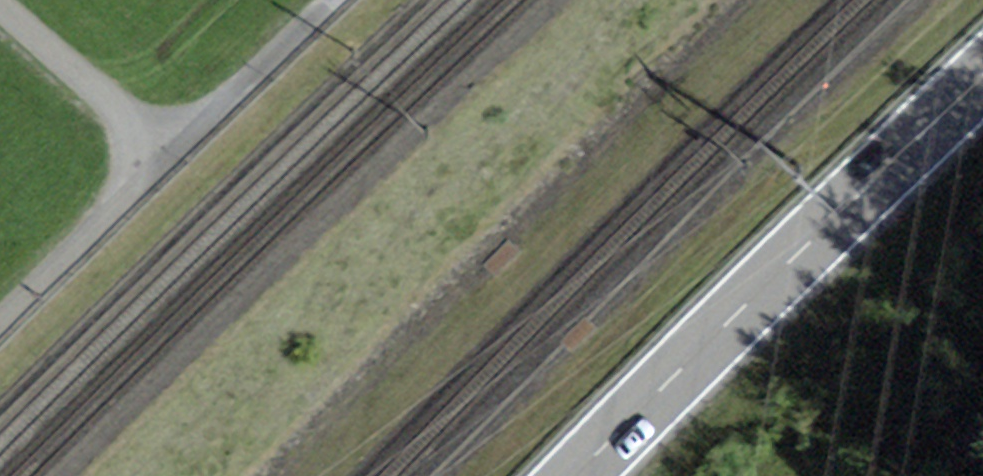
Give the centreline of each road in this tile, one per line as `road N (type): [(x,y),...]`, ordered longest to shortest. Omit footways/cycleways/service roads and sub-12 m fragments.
road 1 (secondary): [(982,77),(574,475)]
road 2 (unclassified): [(160,151),(0,315)]
road 3 (residential): [(0,10),(160,151)]

